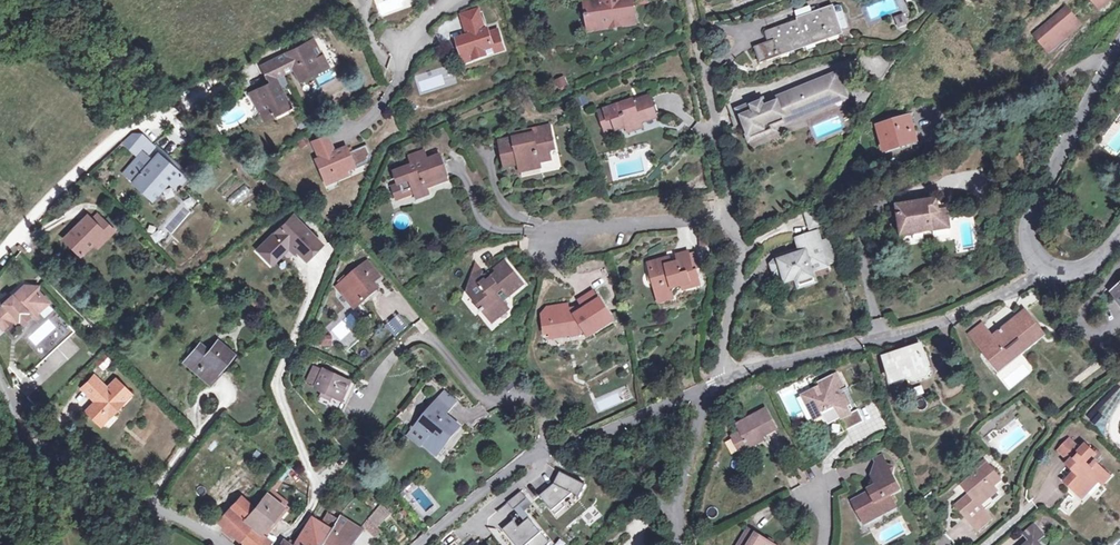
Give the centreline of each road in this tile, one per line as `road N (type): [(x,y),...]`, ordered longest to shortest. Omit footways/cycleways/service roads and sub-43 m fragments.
road 1 (unclassified): [(728,381),(963,315),(1043,266)]
road 2 (unclassified): [(422,544),(530,459),(704,391)]
road 3 (tertiary): [(1119,45),(1027,233),(1043,266)]
road 4 (unclassified): [(220,544),(38,449)]
road 5 (residential): [(549,239),(722,215)]
road 6 (unclassified): [(728,381),(727,325),(743,257),(722,215)]
road 7 (unclassified): [(685,544),(678,526),(702,447),(704,391)]

